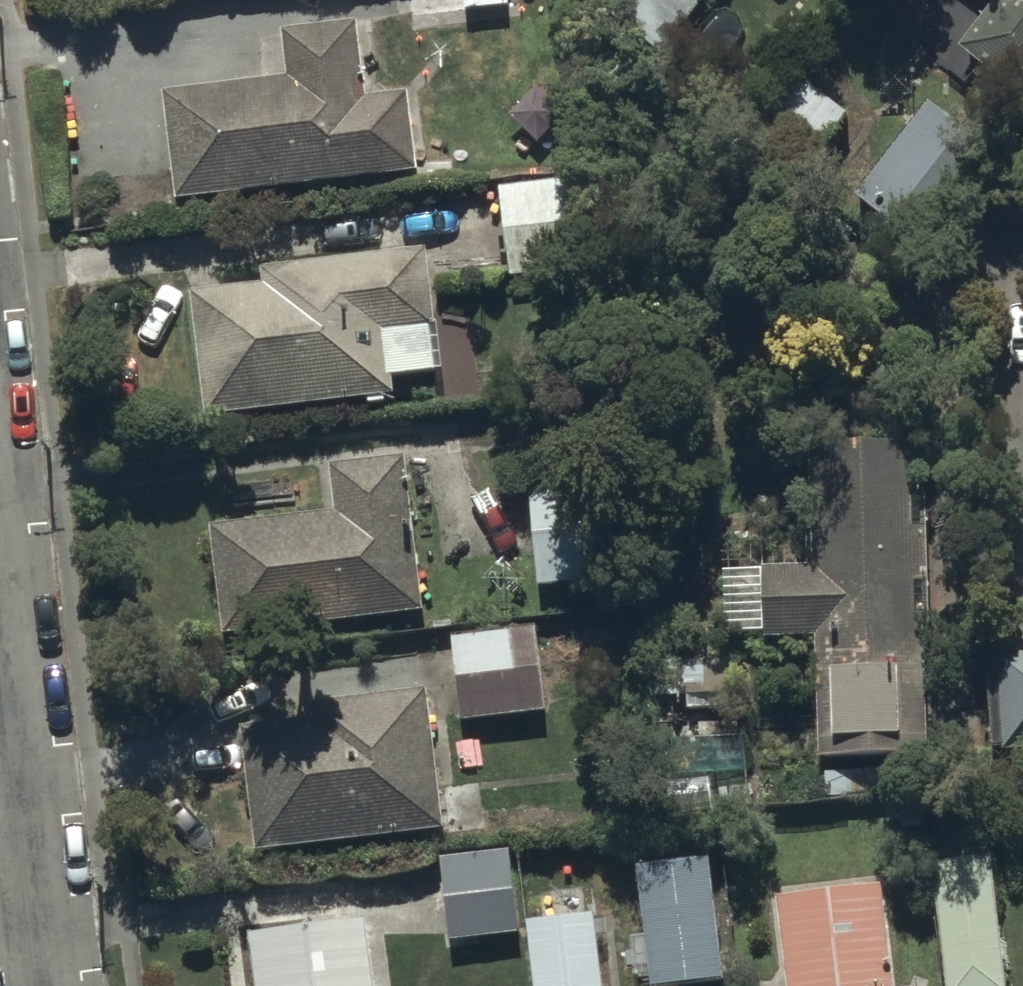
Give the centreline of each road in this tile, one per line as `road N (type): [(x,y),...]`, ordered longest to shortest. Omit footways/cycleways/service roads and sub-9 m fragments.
road 1 (residential): [(50,985),(0,590)]

